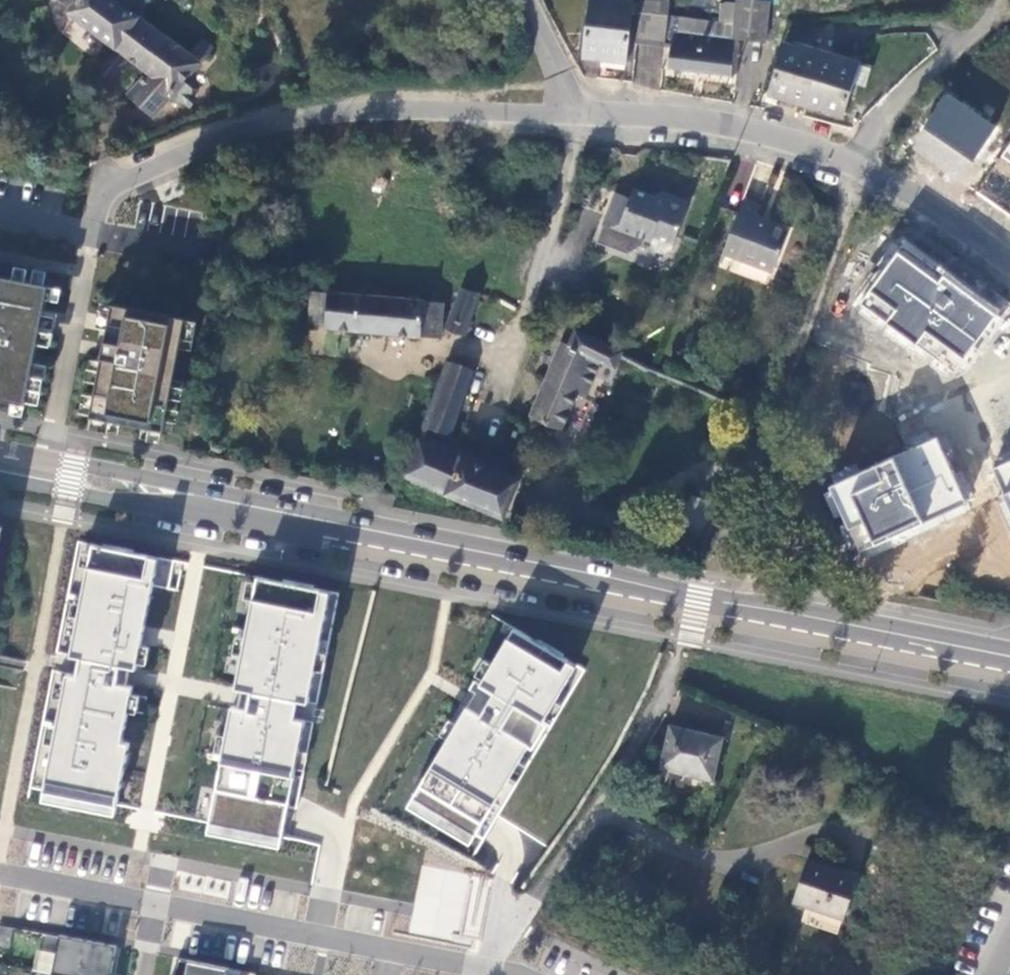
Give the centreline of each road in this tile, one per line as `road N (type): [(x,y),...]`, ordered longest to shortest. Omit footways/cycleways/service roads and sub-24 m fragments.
road 1 (secondary): [(183,496),(1009,663)]
road 2 (residential): [(567,115),(317,113),(263,123),(127,172),(101,205),(48,466)]
road 3 (residential): [(485,968),(651,728),(679,658)]
road 4 (residential): [(485,968),(156,903)]
road 5 (residential): [(849,153),(734,124),(567,115)]
road 6 (unclassified): [(849,153),(910,86),(992,18),(1001,0)]
road 7 (residential): [(567,115),(573,145),(531,311)]
road 8 (residential): [(1009,263),(849,153)]
road 9 (residential): [(156,903),(0,873)]
road 10 (secondary): [(35,467),(68,490),(122,500),(183,496)]
road 11 (secondary): [(183,496),(129,475),(48,466)]
road 12 (unclassified): [(527,0),(567,115)]

